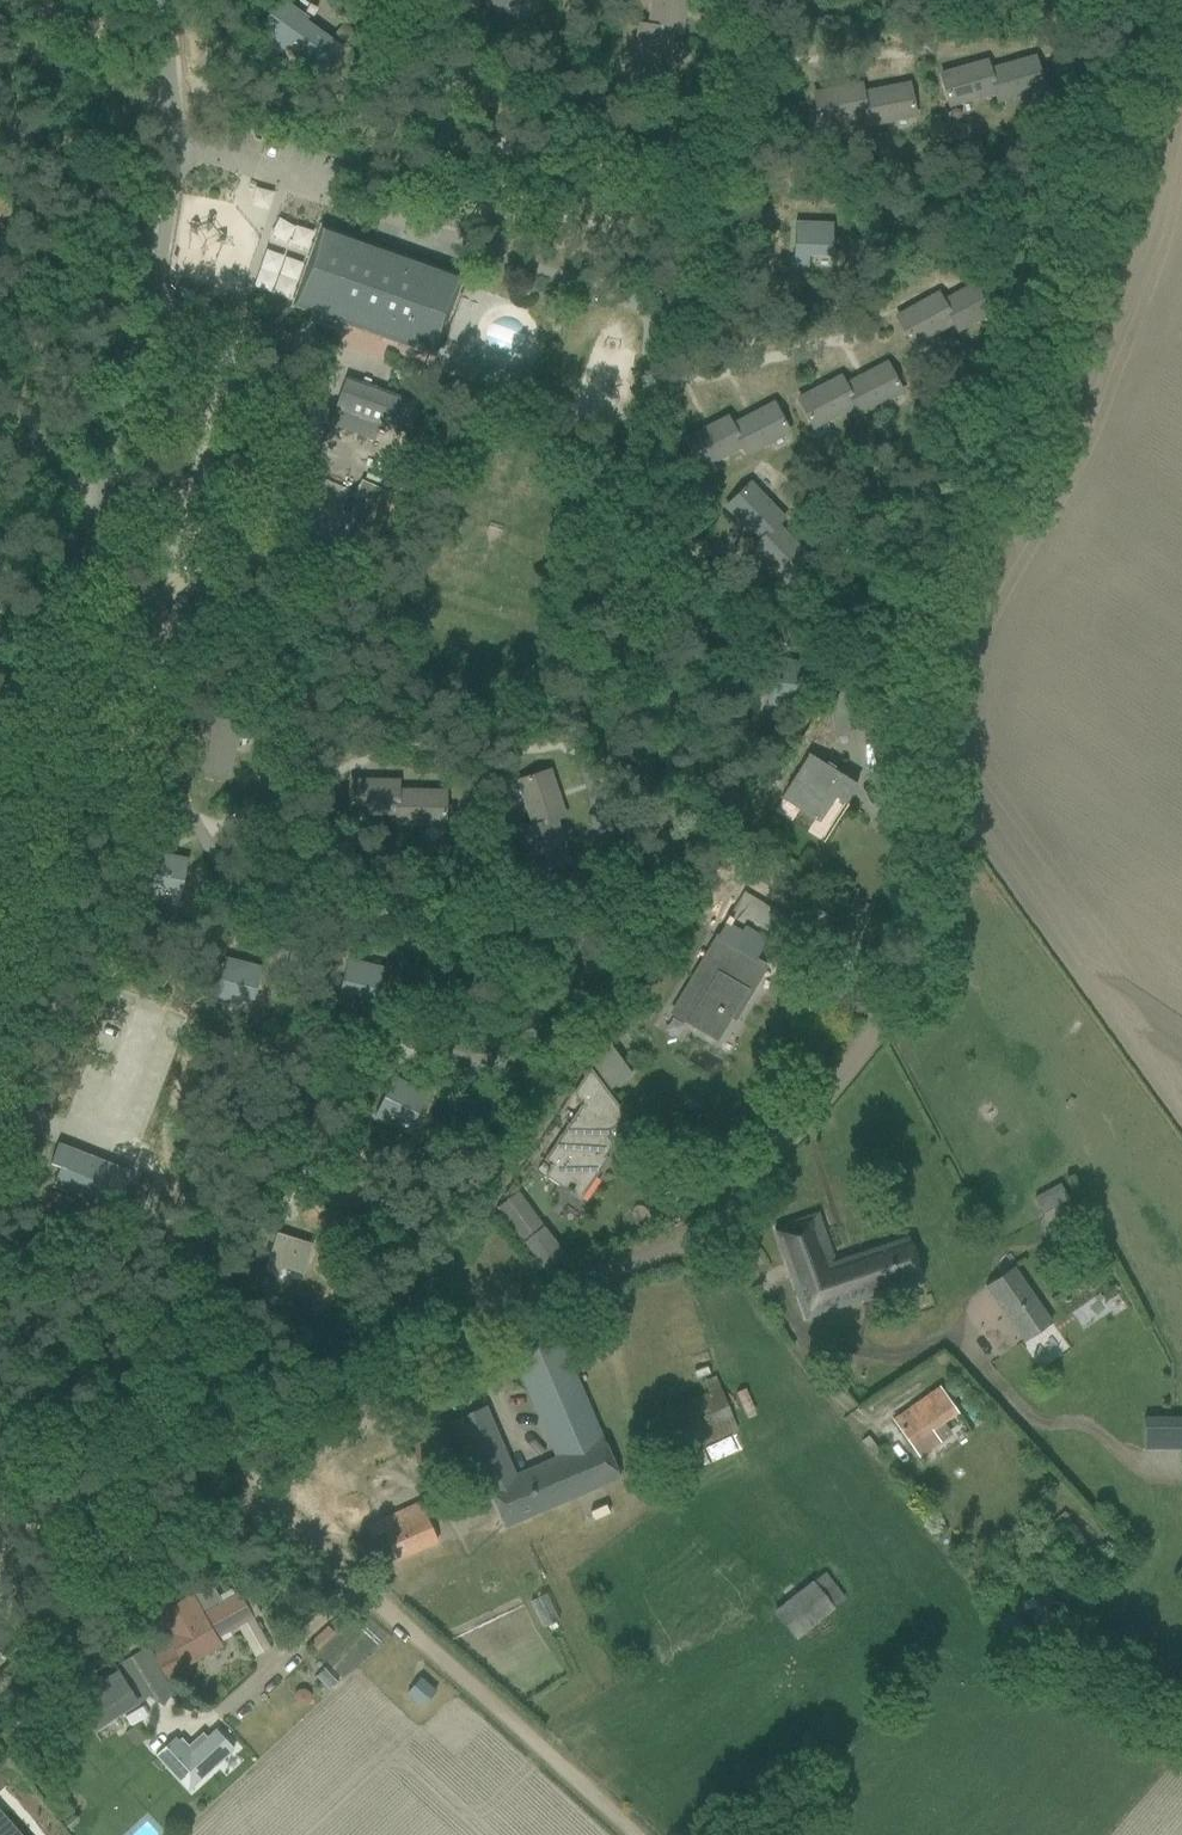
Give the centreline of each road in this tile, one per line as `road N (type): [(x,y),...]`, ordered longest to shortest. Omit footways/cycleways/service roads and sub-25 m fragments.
road 1 (unclassified): [(43,1491),(209,1437),(643,1268),(728,1227),(881,1046),(916,983),(929,925),(931,670),(953,592),(1028,455),(1174,0)]
road 2 (unclassified): [(0,970),(50,727),(166,330),(197,180),(177,0)]
road 3 (track): [(630,1834),(209,1437)]
road 4 (track): [(115,506),(56,459),(0,353)]

